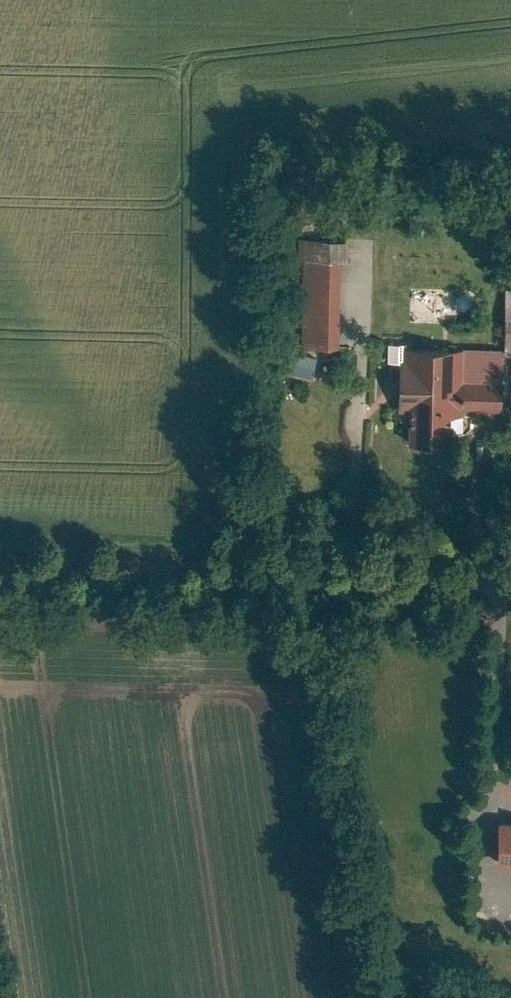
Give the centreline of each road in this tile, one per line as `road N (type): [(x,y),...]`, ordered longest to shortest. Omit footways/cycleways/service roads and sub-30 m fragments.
road 1 (unclassified): [(510,575),(0,560)]

